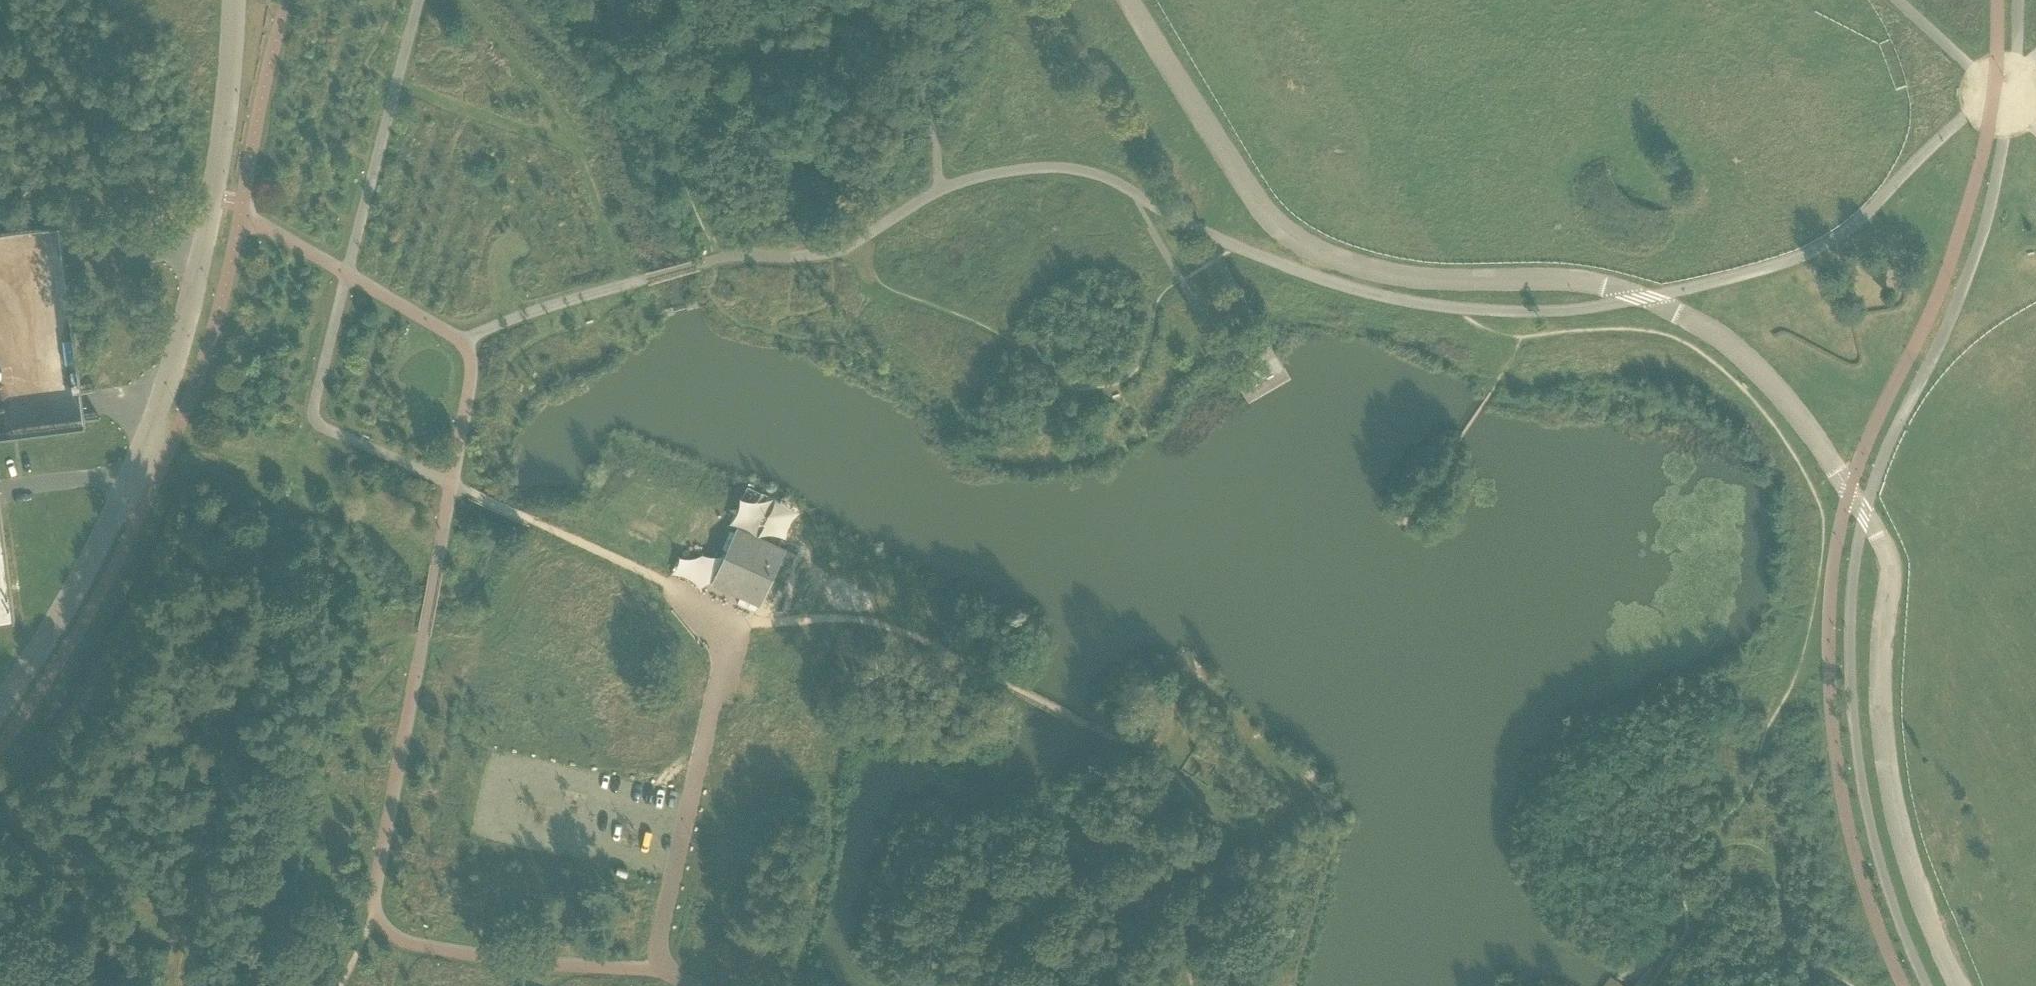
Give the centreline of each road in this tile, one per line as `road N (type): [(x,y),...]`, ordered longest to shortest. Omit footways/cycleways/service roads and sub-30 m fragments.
road 1 (unclassified): [(233,0),(218,174),(158,402),(100,553),(0,702)]
road 2 (unclassified): [(684,985),(658,971),(692,790)]

